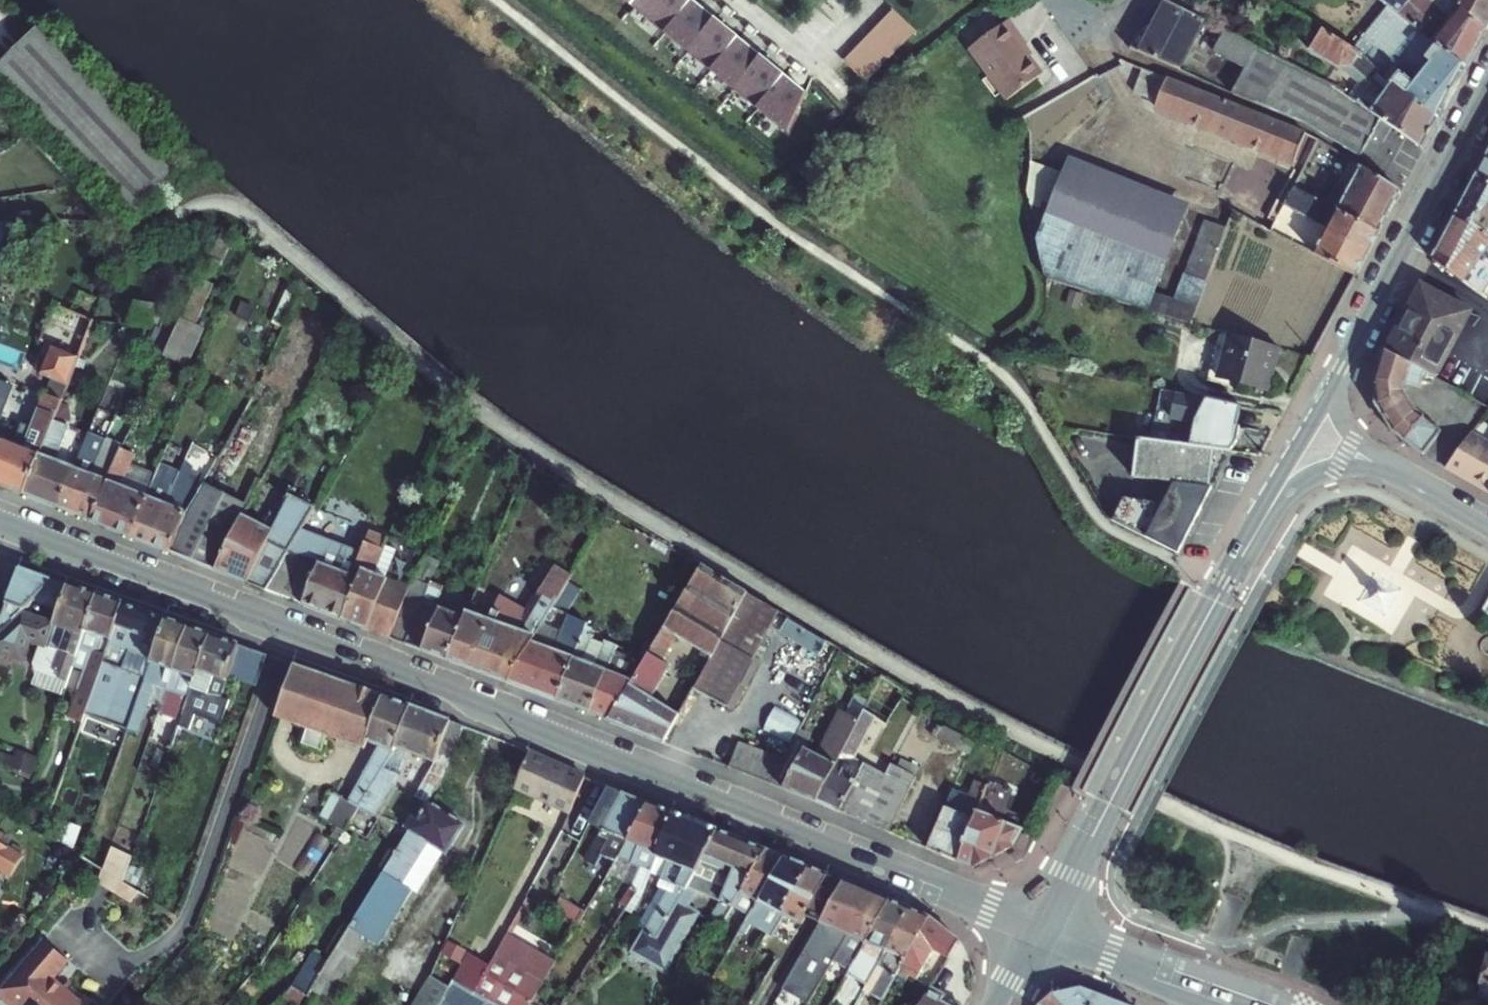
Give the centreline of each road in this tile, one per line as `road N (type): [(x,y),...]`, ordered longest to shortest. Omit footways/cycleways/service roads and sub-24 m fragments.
road 1 (secondary): [(1043,929),(17,532)]
road 2 (secondary): [(1043,929),(1265,519)]
road 3 (secondary): [(1487,90),(1343,367)]
road 4 (secondary): [(1225,1004),(1043,929)]
road 5 (secondary): [(1265,519),(1301,482),(1335,469),(1374,468),(1416,483)]
road 6 (secondary): [(1343,367),(1265,519)]
road 7 (secondary): [(1343,367),(1344,420),(1416,483)]

